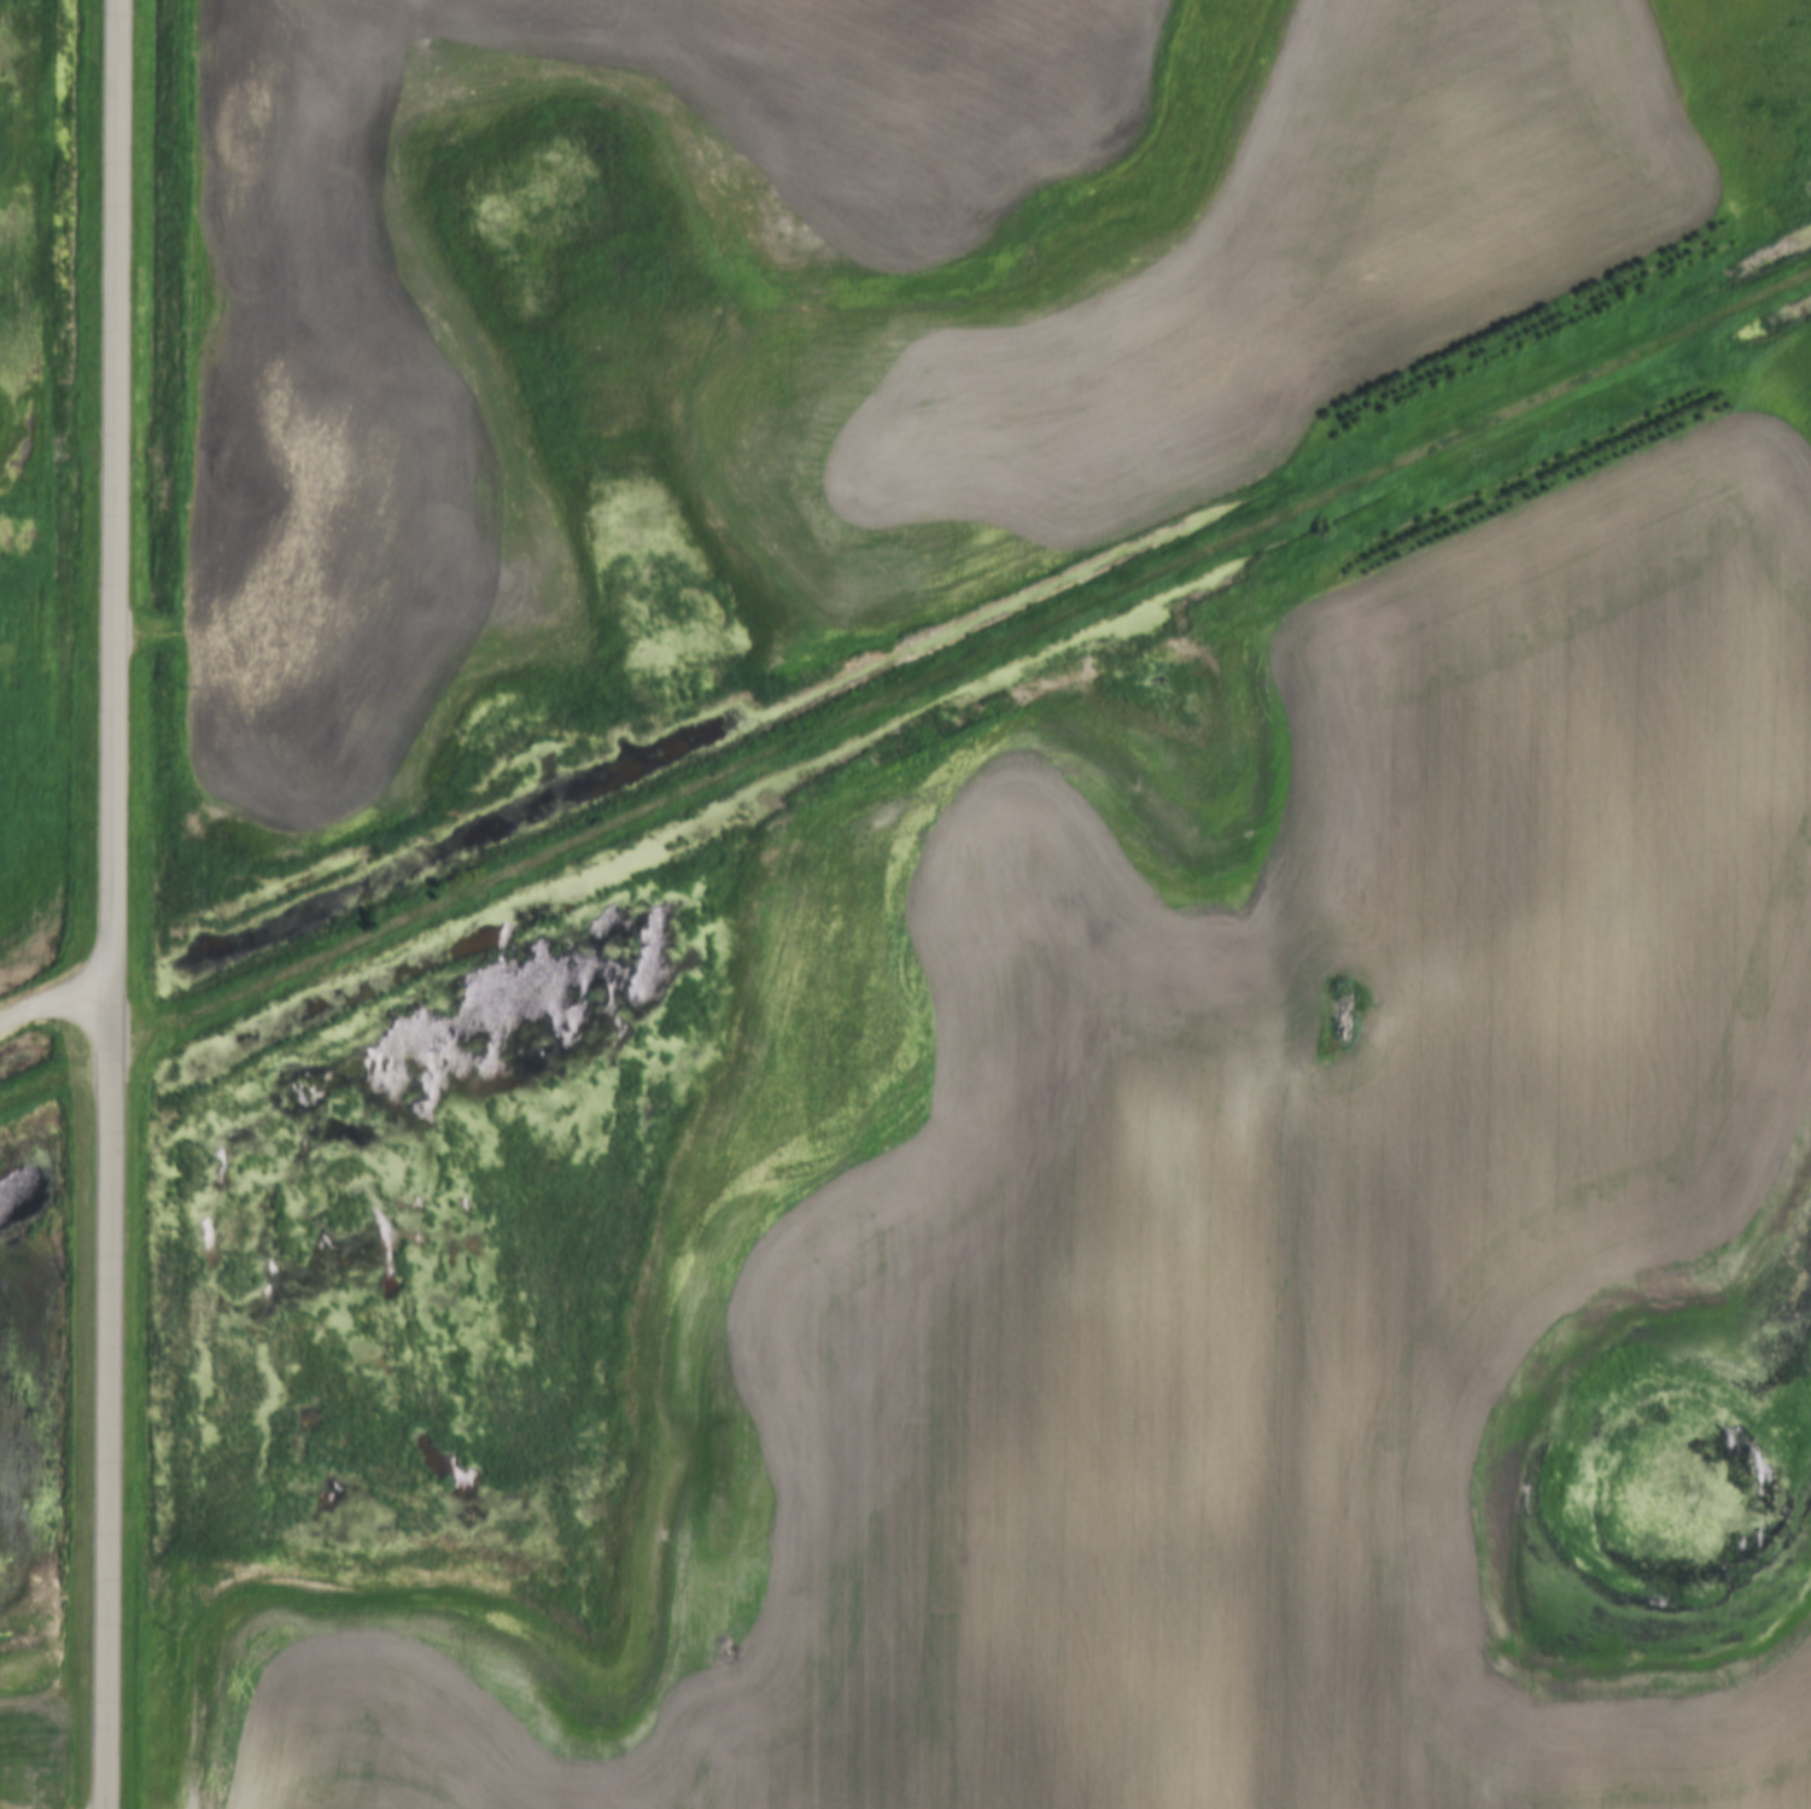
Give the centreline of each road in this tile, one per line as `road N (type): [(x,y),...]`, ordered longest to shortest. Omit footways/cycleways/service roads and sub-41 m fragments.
road 1 (tertiary): [(106,1808),(113,0)]
road 2 (residential): [(0,1028),(109,969)]

